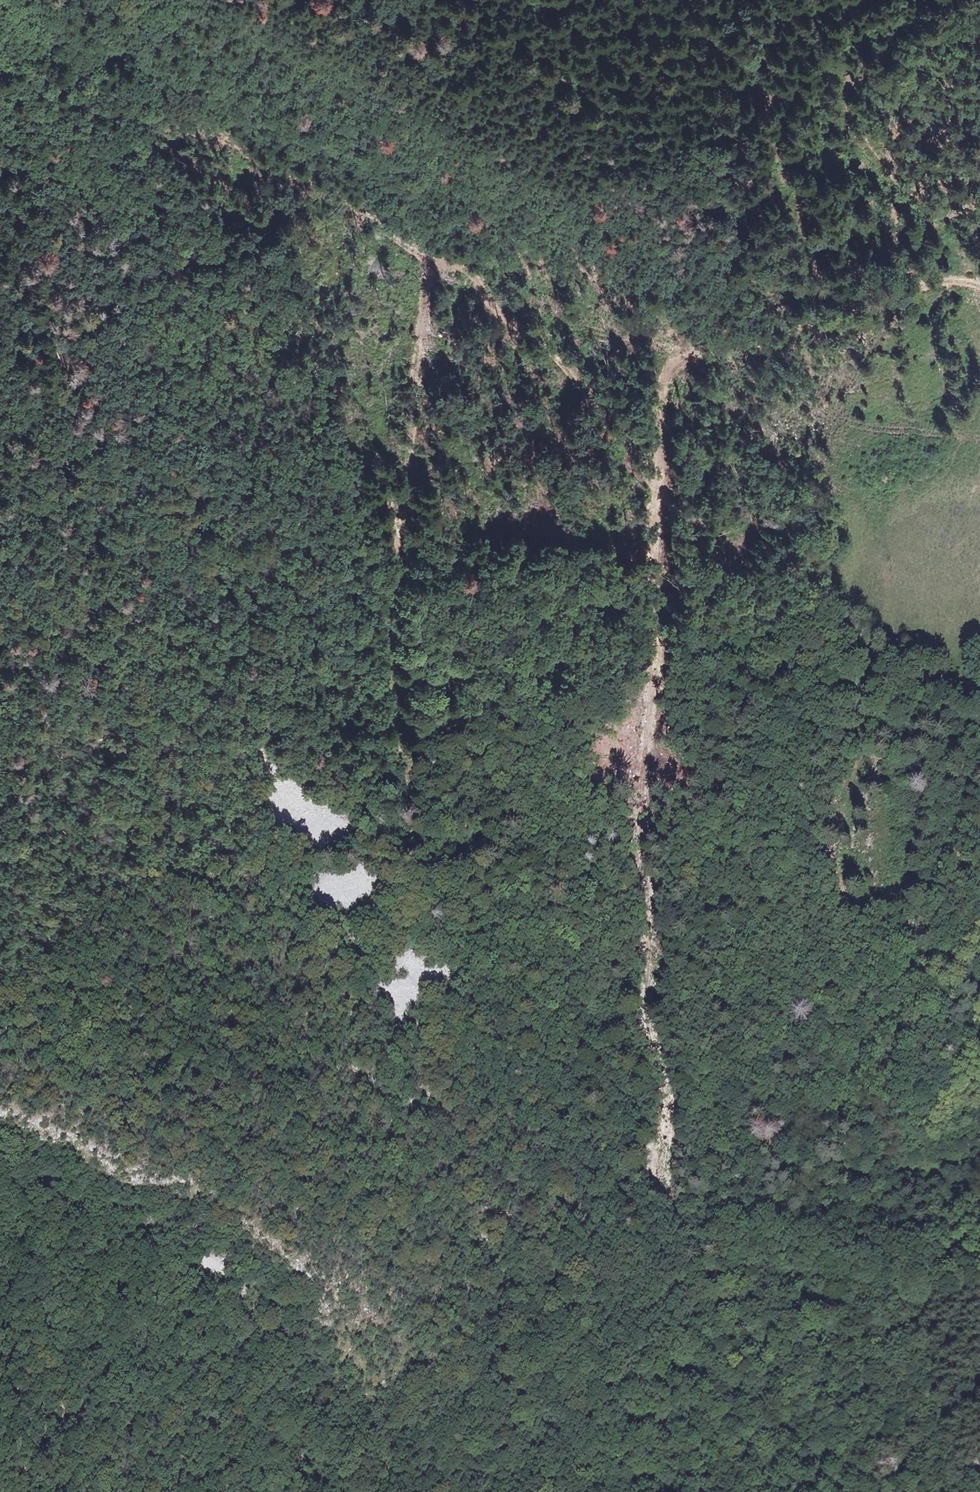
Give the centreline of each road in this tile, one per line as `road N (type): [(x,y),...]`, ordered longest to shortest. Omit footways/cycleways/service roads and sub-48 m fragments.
road 1 (track): [(402,814),(388,588),(431,258),(474,282),(583,384),(740,598),(873,682)]
road 2 (track): [(876,794),(860,715),(873,682),(941,696),(979,724)]

